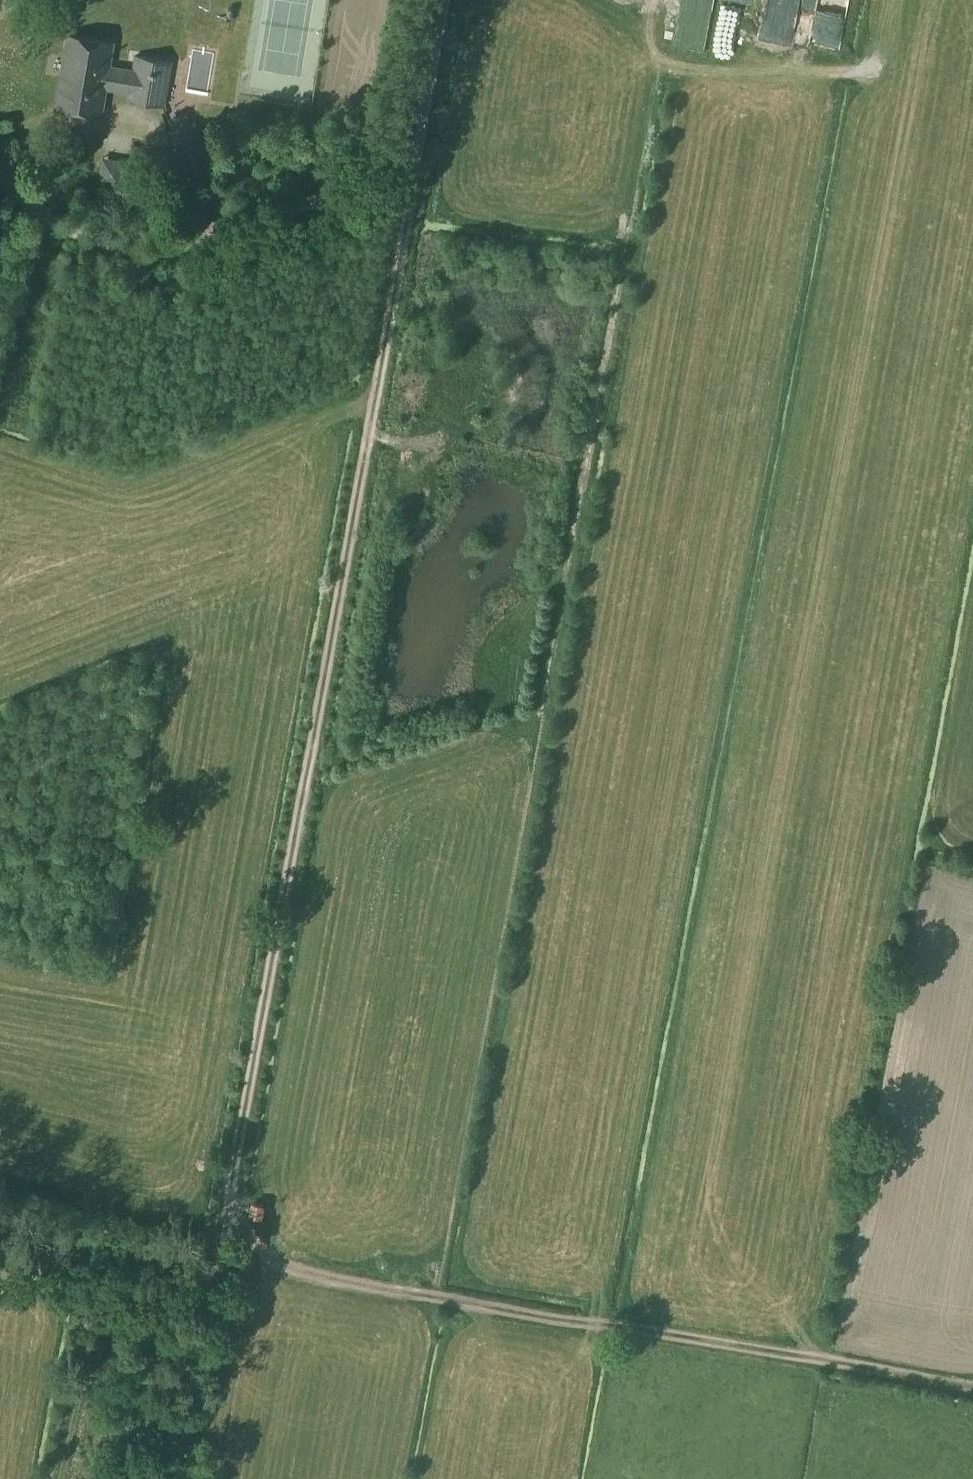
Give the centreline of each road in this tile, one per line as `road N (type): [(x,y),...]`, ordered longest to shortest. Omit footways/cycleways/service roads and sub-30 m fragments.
road 1 (track): [(0,174),(89,233),(236,227),(407,157),(229,1195)]
road 2 (track): [(229,1195),(269,1257),(306,1276),(972,1391)]
road 3 (unclassified): [(407,157),(444,0)]

